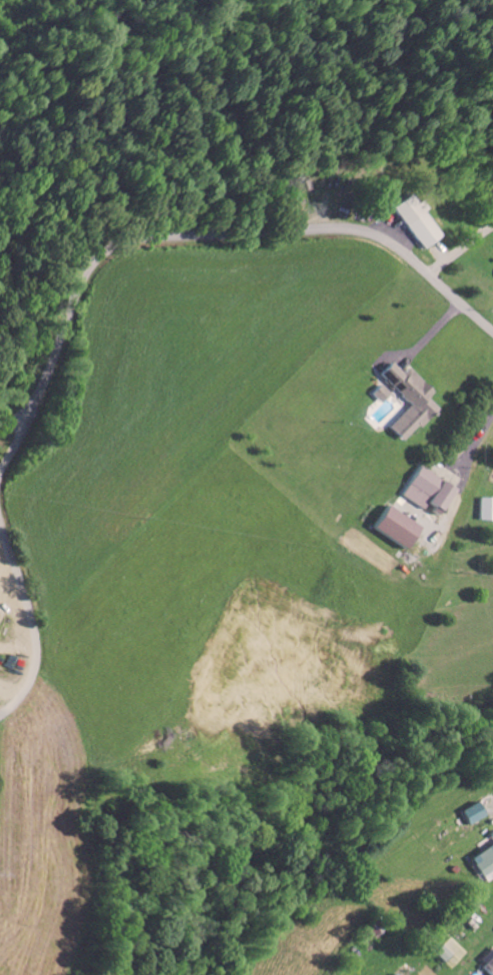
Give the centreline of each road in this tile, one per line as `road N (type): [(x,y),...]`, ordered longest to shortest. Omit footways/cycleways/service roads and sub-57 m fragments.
road 1 (residential): [(0,427),(36,398),(91,267),(141,237),(369,234),(401,250),(492,328)]
road 2 (residential): [(0,525),(34,643),(31,677),(0,715)]
road 3 (residential): [(0,38),(115,0)]

